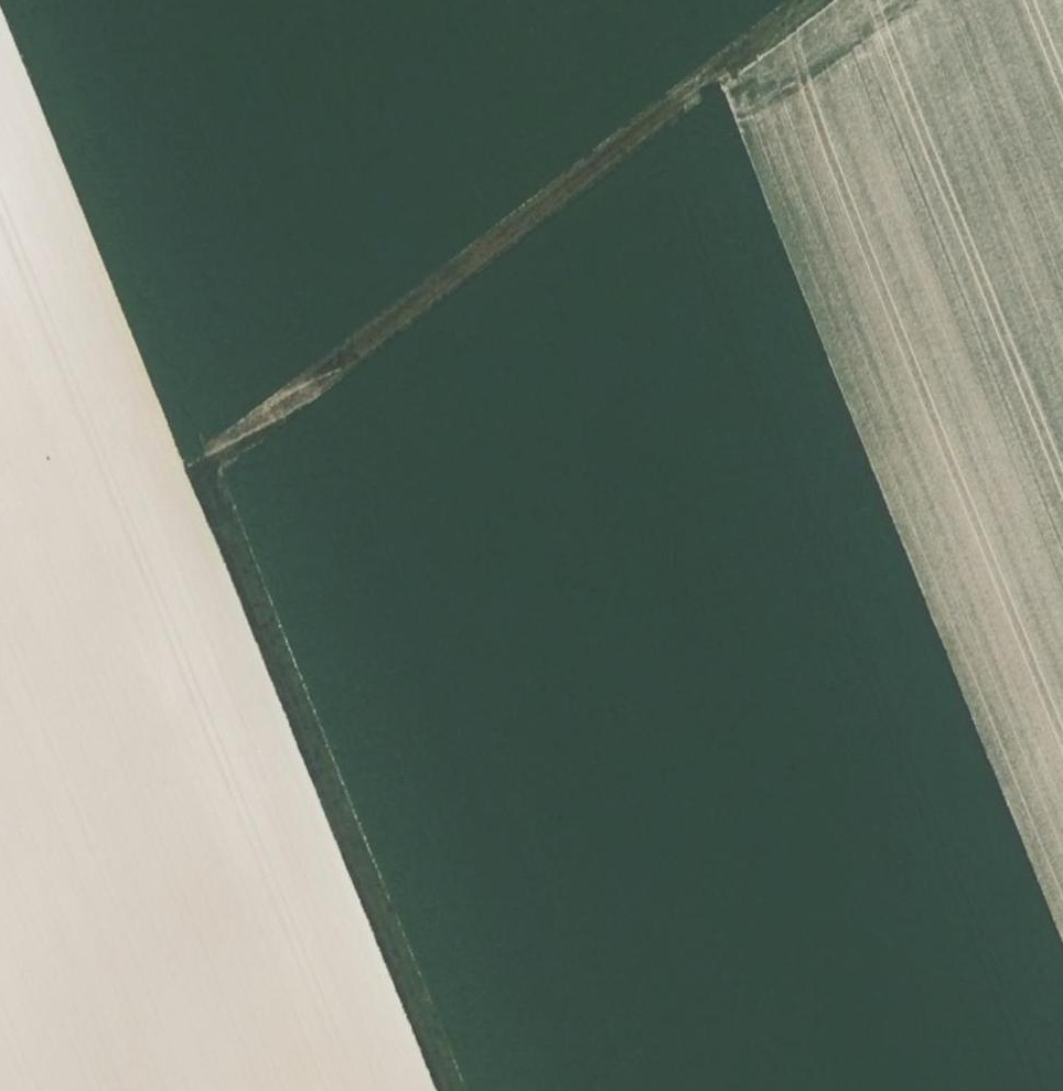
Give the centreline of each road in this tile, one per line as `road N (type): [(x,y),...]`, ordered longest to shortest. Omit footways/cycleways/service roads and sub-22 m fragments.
road 1 (track): [(793,0),(203,462),(453,1090)]

